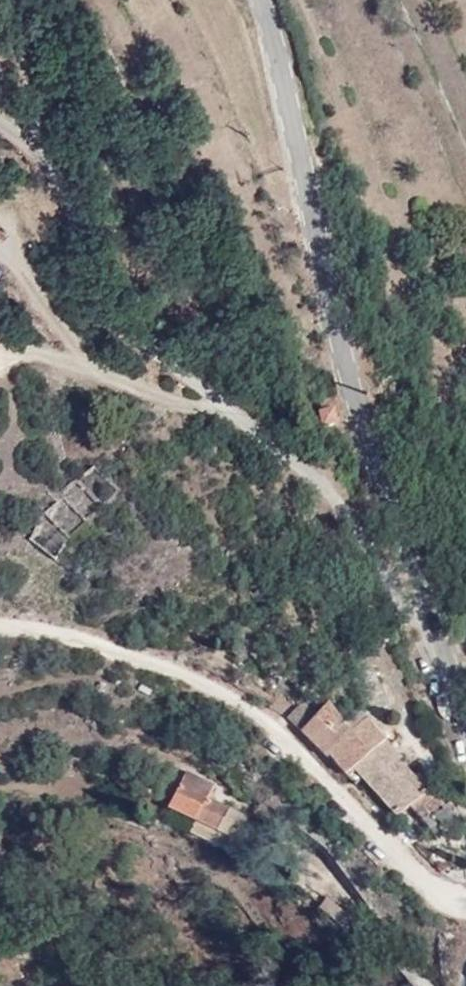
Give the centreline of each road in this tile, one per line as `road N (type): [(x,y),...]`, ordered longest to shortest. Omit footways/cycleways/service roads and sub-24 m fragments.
road 1 (tertiary): [(436,624),(342,360),(261,0)]
road 2 (unclassified): [(436,624),(309,472),(190,378),(146,310),(105,216),(63,164)]
road 3 (unclassified): [(3,0),(63,164)]

